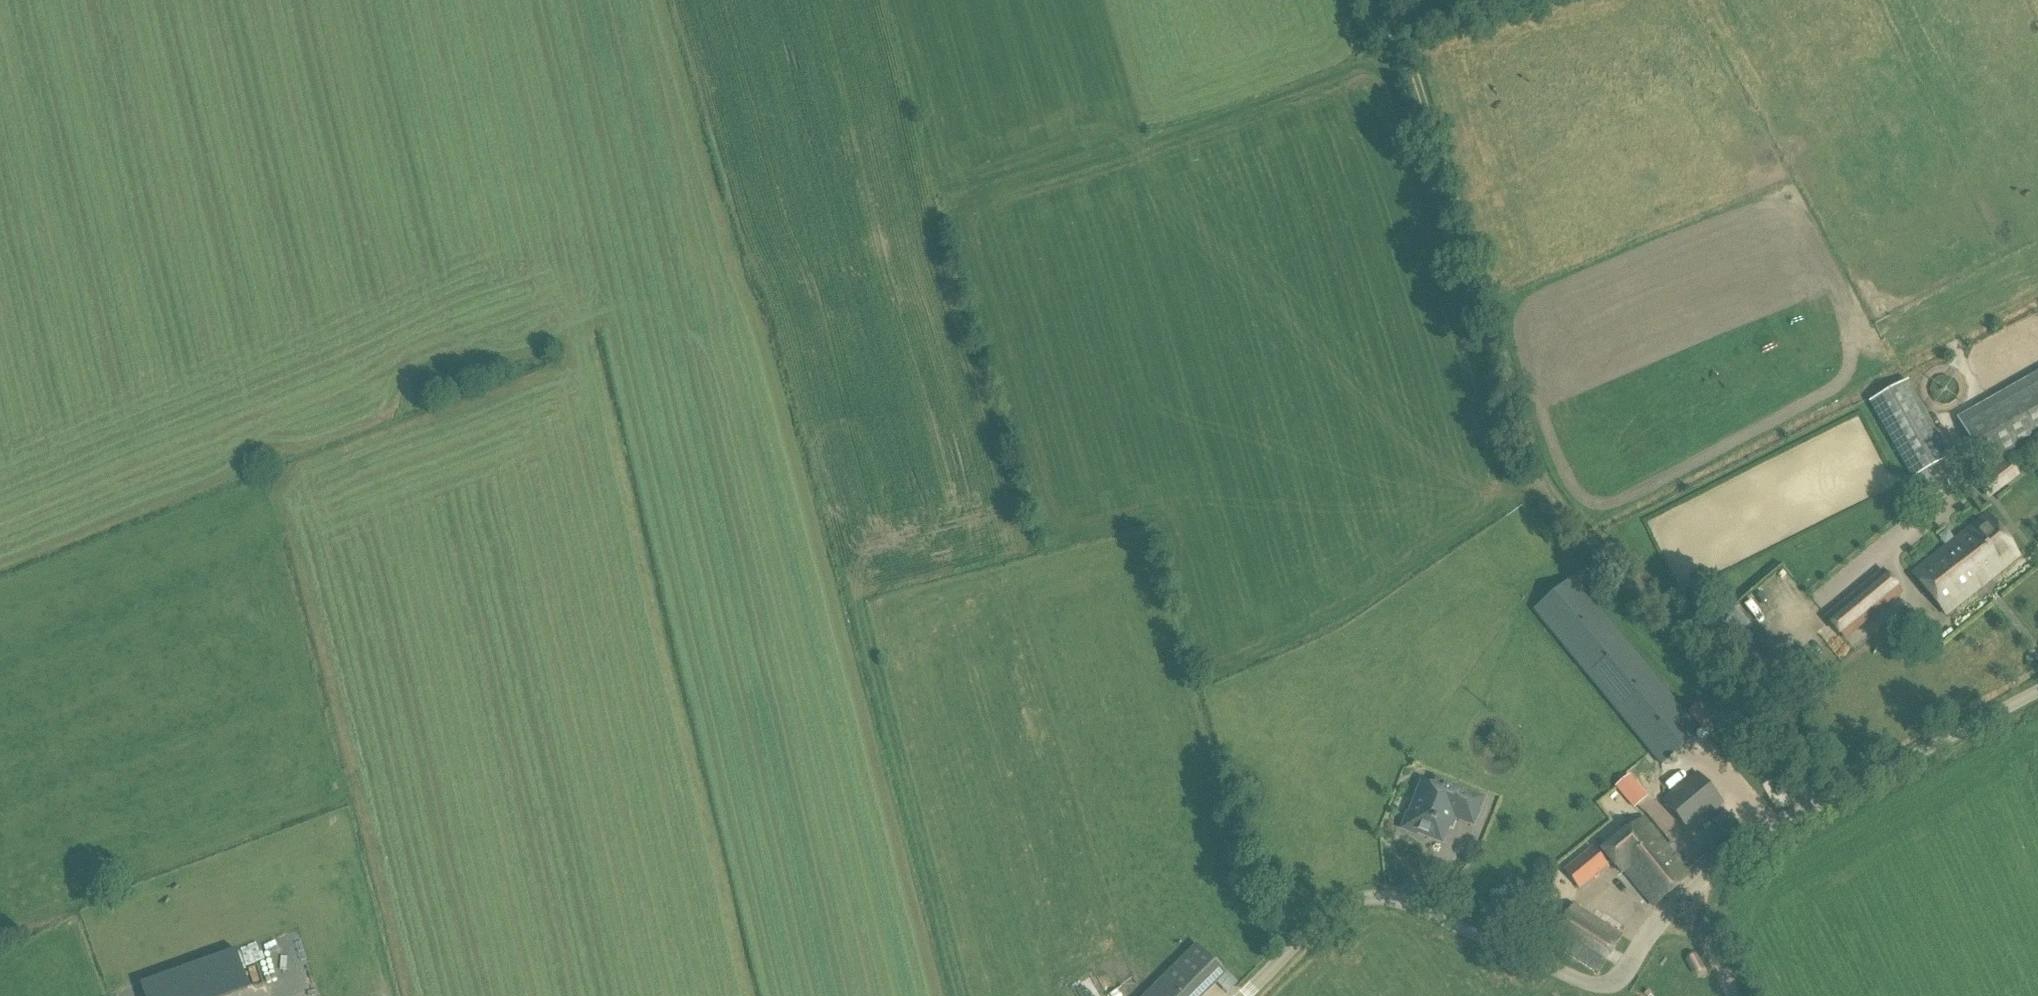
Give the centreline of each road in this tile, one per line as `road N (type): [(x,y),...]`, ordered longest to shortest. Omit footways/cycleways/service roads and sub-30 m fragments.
road 1 (unclassified): [(1247,995),(1312,932),(1370,901),(1413,905),(1590,984),(1608,984),(1666,914),(1737,855),(2037,696)]
road 2 (track): [(857,591),(963,995)]
road 3 (track): [(1733,995),(1710,951),(1703,879)]

